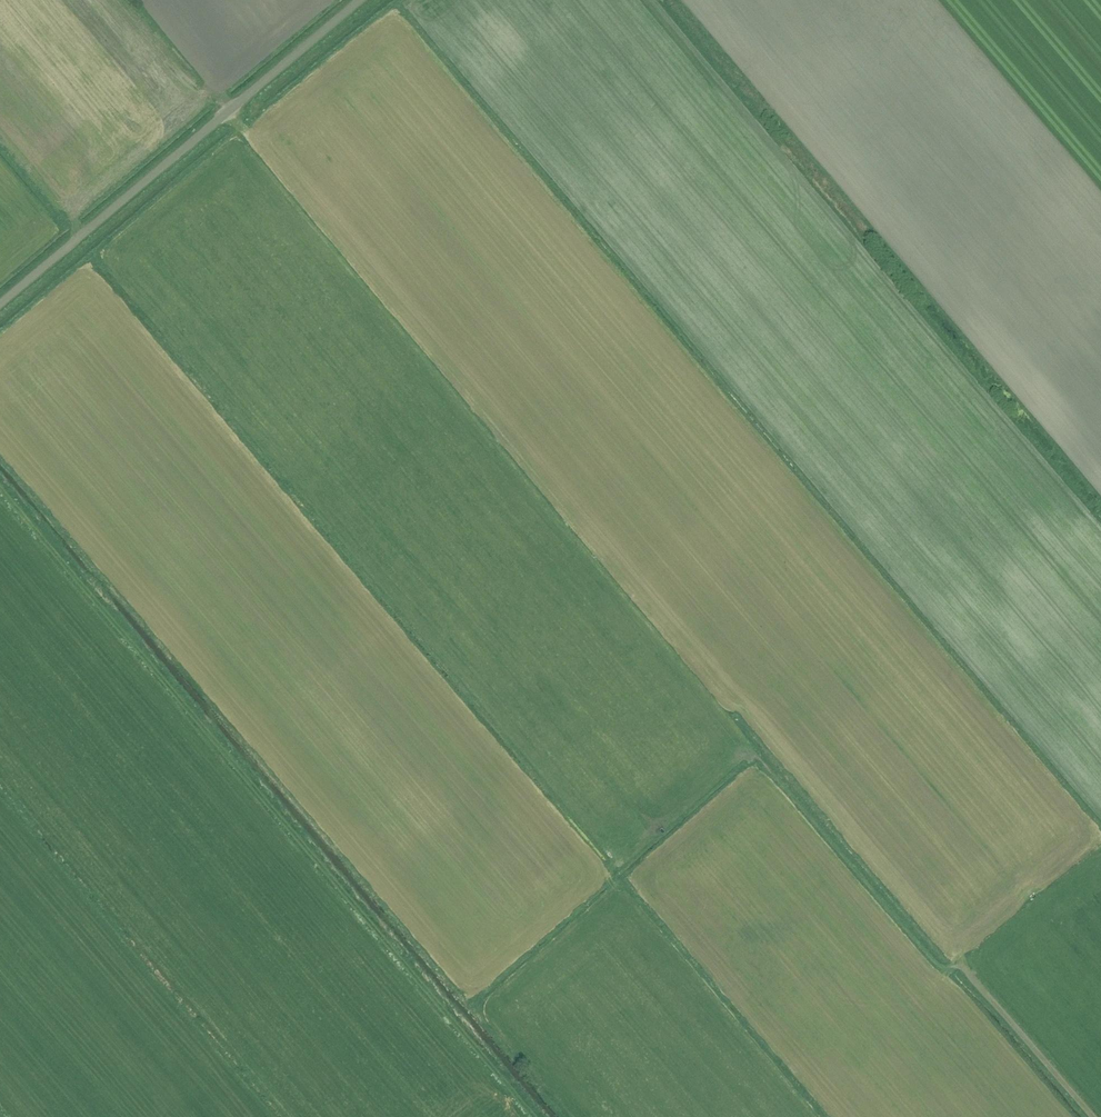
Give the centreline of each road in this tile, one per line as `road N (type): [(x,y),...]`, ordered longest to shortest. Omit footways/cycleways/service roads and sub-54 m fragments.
road 1 (unclassified): [(0,303),(354,0)]

